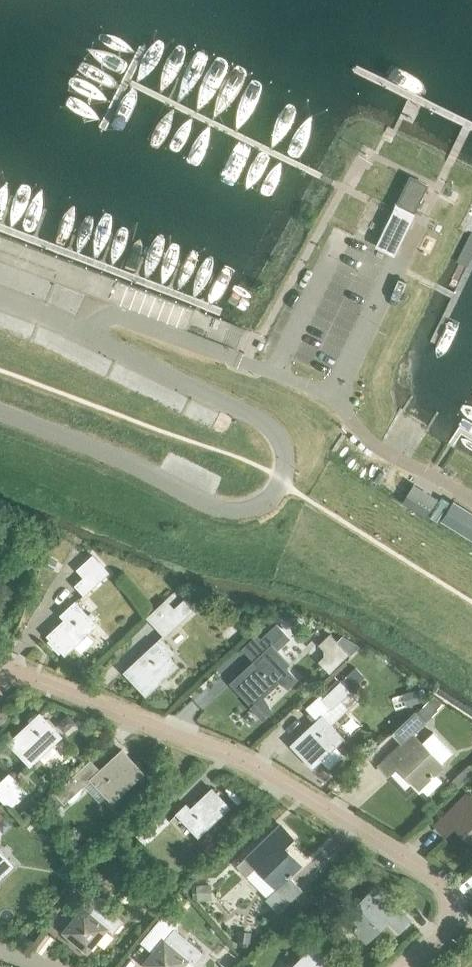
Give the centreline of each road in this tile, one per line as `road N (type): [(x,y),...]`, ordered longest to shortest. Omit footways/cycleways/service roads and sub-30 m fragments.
road 1 (residential): [(0,413),(227,510),(244,512),(278,481),(281,453),(271,430),(249,416),(0,303)]
road 2 (residential): [(398,966),(439,931),(446,910),(435,885),(274,784),(3,665)]

